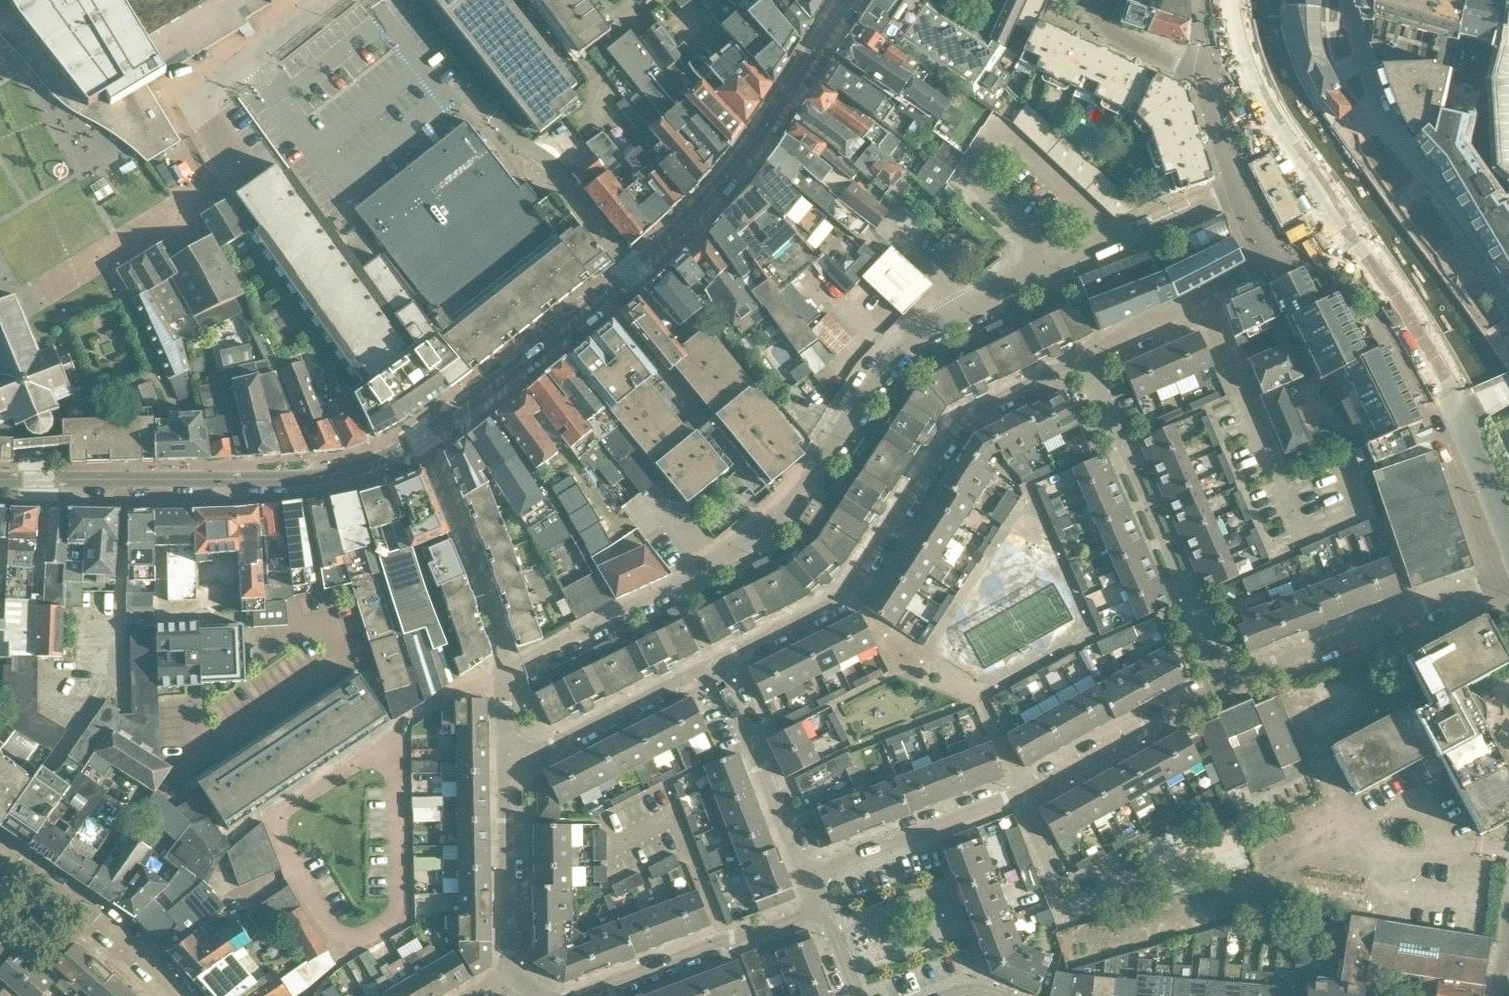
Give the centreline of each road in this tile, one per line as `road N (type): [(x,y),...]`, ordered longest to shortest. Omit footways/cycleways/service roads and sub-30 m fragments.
road 1 (residential): [(672,586),(753,539),(785,510),(897,356),(933,327),(1234,193)]
road 2 (unclassified): [(1236,39),(1264,109),(1431,363),(1508,536)]
road 3 (residential): [(1084,357),(959,419),(848,595),(712,664)]
road 4 (residential): [(806,871),(1022,794),(1223,686)]
road 5 (unclassified): [(0,479),(308,478),(365,465),(422,437)]
road 6 (unclassified): [(602,298),(717,187),(846,0)]
road 7 (residential): [(1223,686),(1508,575)]
road 8 (residential): [(577,995),(820,909)]
road 9 (residential): [(248,174),(201,112),(202,100),(328,0)]
road 10 (residential): [(422,437),(505,670)]
road 11 (residential): [(712,664),(506,765)]
road 12 (unclassified): [(422,437),(602,298)]
road 13 (residential): [(806,871),(712,664)]
road 14 (residential): [(0,853),(96,923),(175,995)]
road 15 (residential): [(1271,259),(1216,289),(1201,306),(1084,357)]
road 16 (residential): [(509,972),(506,765)]
road 17 (residential): [(505,670),(672,586)]
road 18 (residential): [(602,298),(705,424)]
road 19 (residential): [(1207,78),(1123,37),(1082,0)]

